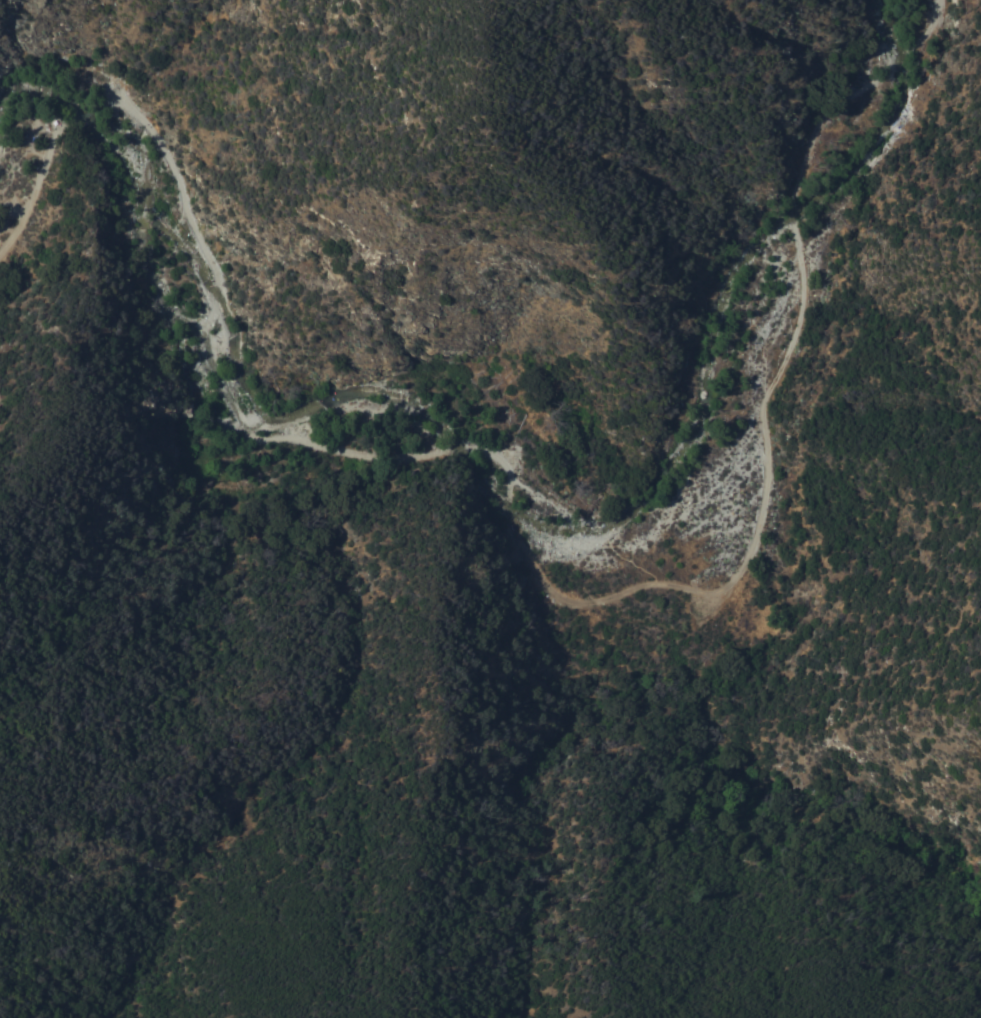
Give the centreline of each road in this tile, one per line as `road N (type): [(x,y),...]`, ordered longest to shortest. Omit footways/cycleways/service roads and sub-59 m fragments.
road 1 (track): [(939,0),(930,37),(876,90),(829,114),(795,200),(805,298),(785,364),(761,402),(763,505),(738,575),(710,595),(662,583),(585,605),(569,602),(442,453),(359,461),(282,448),(162,303),(109,140),(81,123),(47,151),(9,251),(0,255)]

